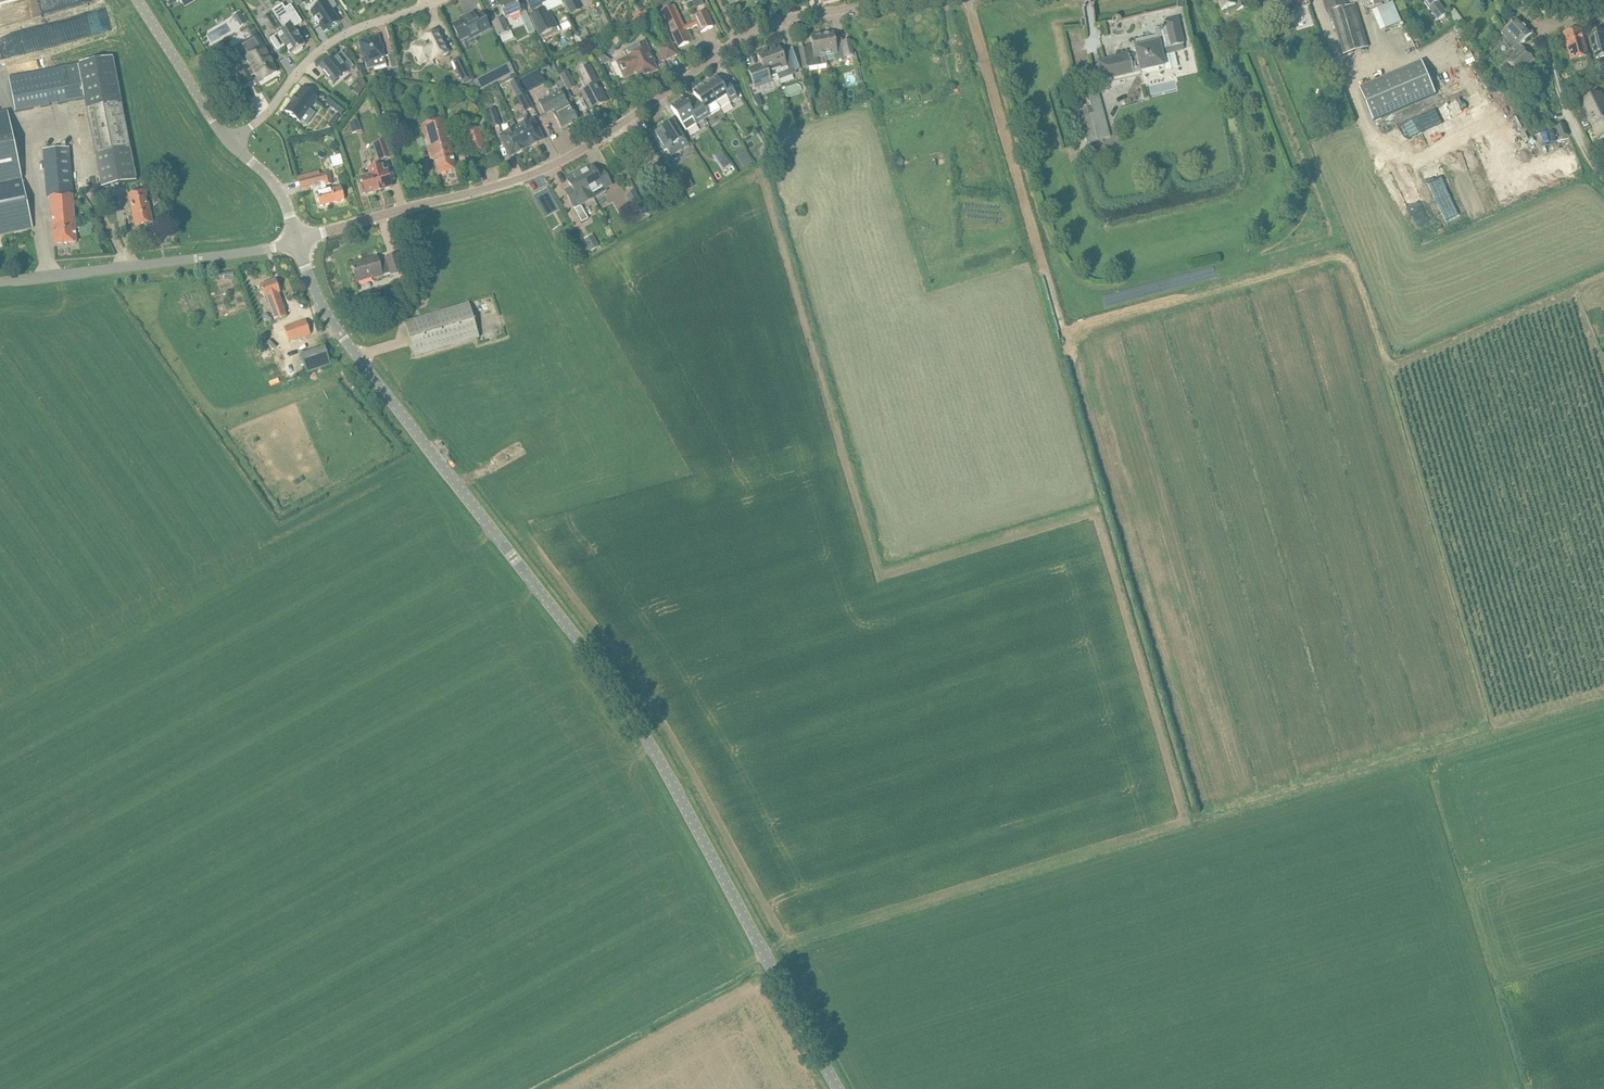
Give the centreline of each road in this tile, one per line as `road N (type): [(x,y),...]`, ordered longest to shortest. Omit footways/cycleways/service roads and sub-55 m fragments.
road 1 (tertiary): [(838,1088),(645,738),(344,339),(316,293),(298,239)]
road 2 (tertiary): [(298,239),(540,171),(753,31),(917,0)]
road 3 (tertiary): [(0,282),(298,239)]
road 4 (residential): [(426,5),(322,47),(230,143)]
road 5 (tertiary): [(230,143),(137,0)]
road 6 (track): [(1603,176),(1549,56),(1541,18)]
road 7 (tertiary): [(298,239),(274,182),(230,143)]

